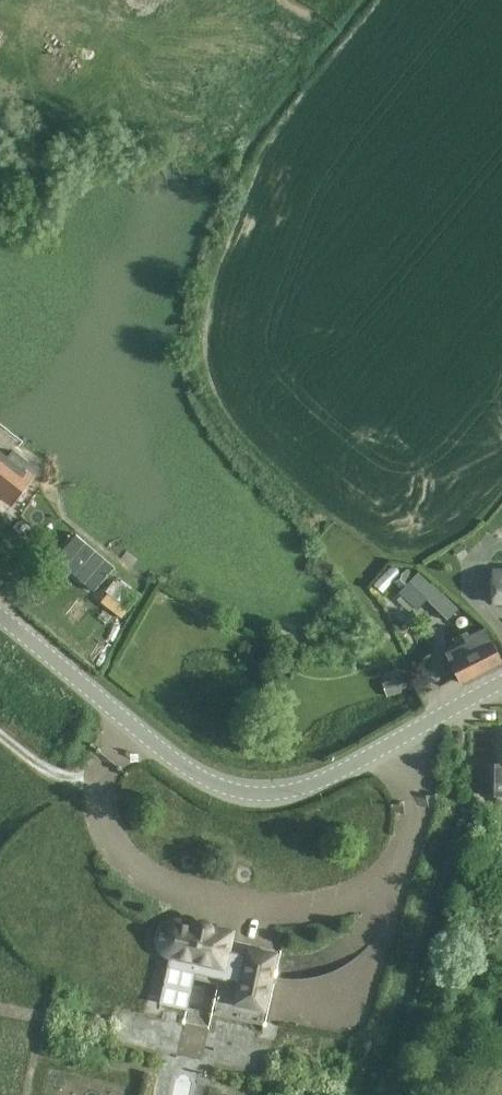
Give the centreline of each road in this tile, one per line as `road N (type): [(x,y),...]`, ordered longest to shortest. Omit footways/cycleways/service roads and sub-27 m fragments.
road 1 (unclassified): [(501,686),(301,796),(259,801),(219,791),(155,749),(0,626)]

